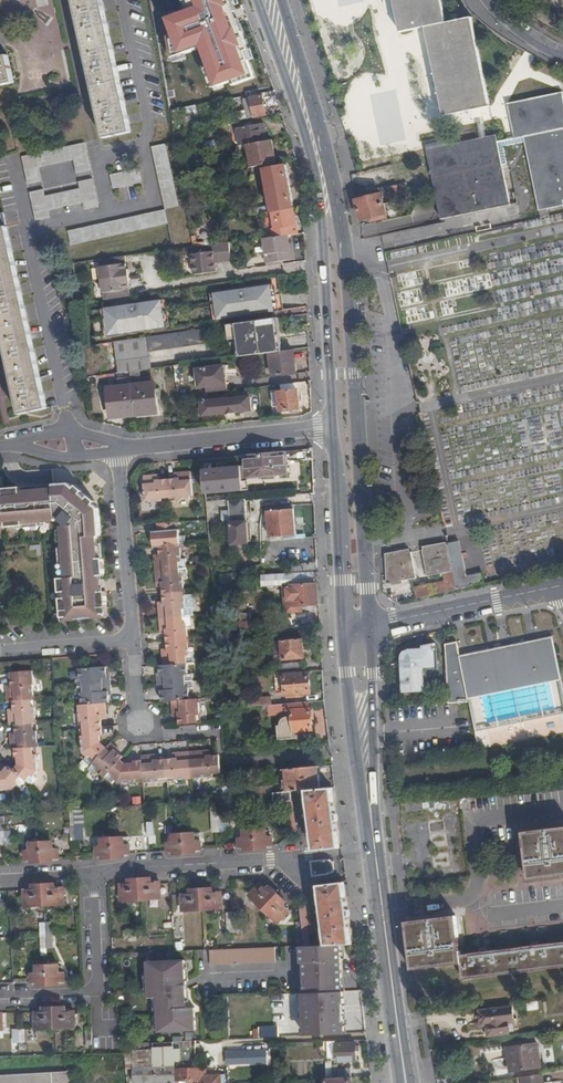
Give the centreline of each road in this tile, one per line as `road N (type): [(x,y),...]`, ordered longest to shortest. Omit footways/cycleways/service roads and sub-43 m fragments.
road 1 (primary): [(369,621),(342,245),(278,0)]
road 2 (primary): [(256,0),(311,159),(331,426)]
road 3 (residential): [(88,873),(375,854)]
road 4 (primary): [(375,854),(369,621)]
road 5 (primary): [(339,627),(375,854)]
road 6 (unclassified): [(331,426),(119,449)]
road 7 (residential): [(0,996),(93,992),(88,873)]
road 8 (residential): [(30,232),(73,435)]
road 9 (primary): [(331,426),(339,627)]
road 10 (primary): [(375,854),(401,1047)]
road 11 (unclassified): [(130,642),(119,449)]
road 12 (tertiary): [(369,621),(558,586)]
road 13 (residential): [(121,0),(149,128),(141,148)]
road 14 (unclassified): [(0,652),(130,642)]

